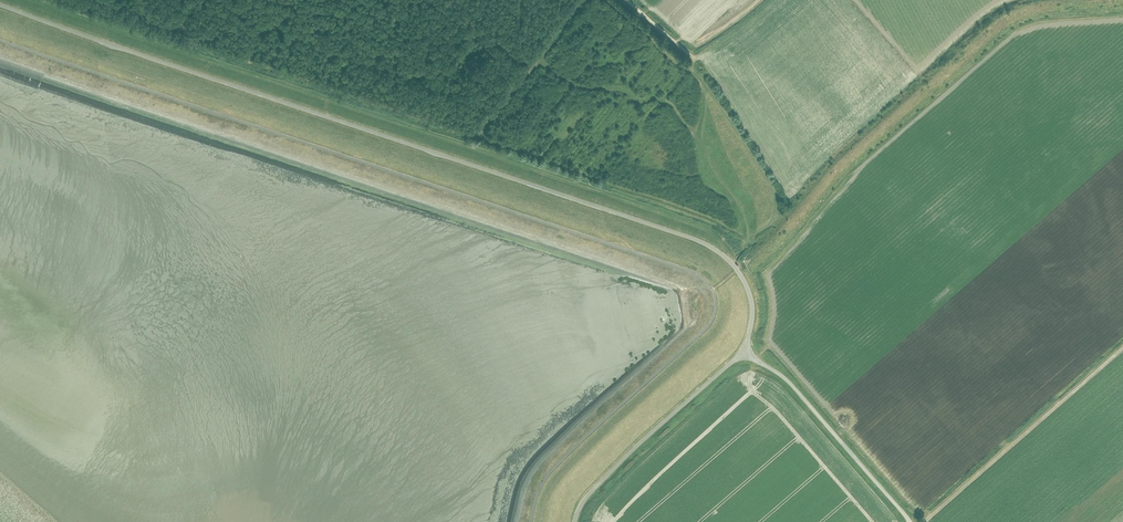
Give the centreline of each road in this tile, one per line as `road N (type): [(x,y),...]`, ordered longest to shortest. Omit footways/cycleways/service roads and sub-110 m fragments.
road 1 (unclassified): [(744,352),(753,308),(746,283),(715,248),(683,233),(0,4)]
road 2 (track): [(923,521),(1122,348)]
road 3 (unclassified): [(576,521),(600,484),(744,352)]
road 4 (unclassified): [(910,521),(785,379),(744,352)]
road 5 (track): [(789,196),(693,57)]

